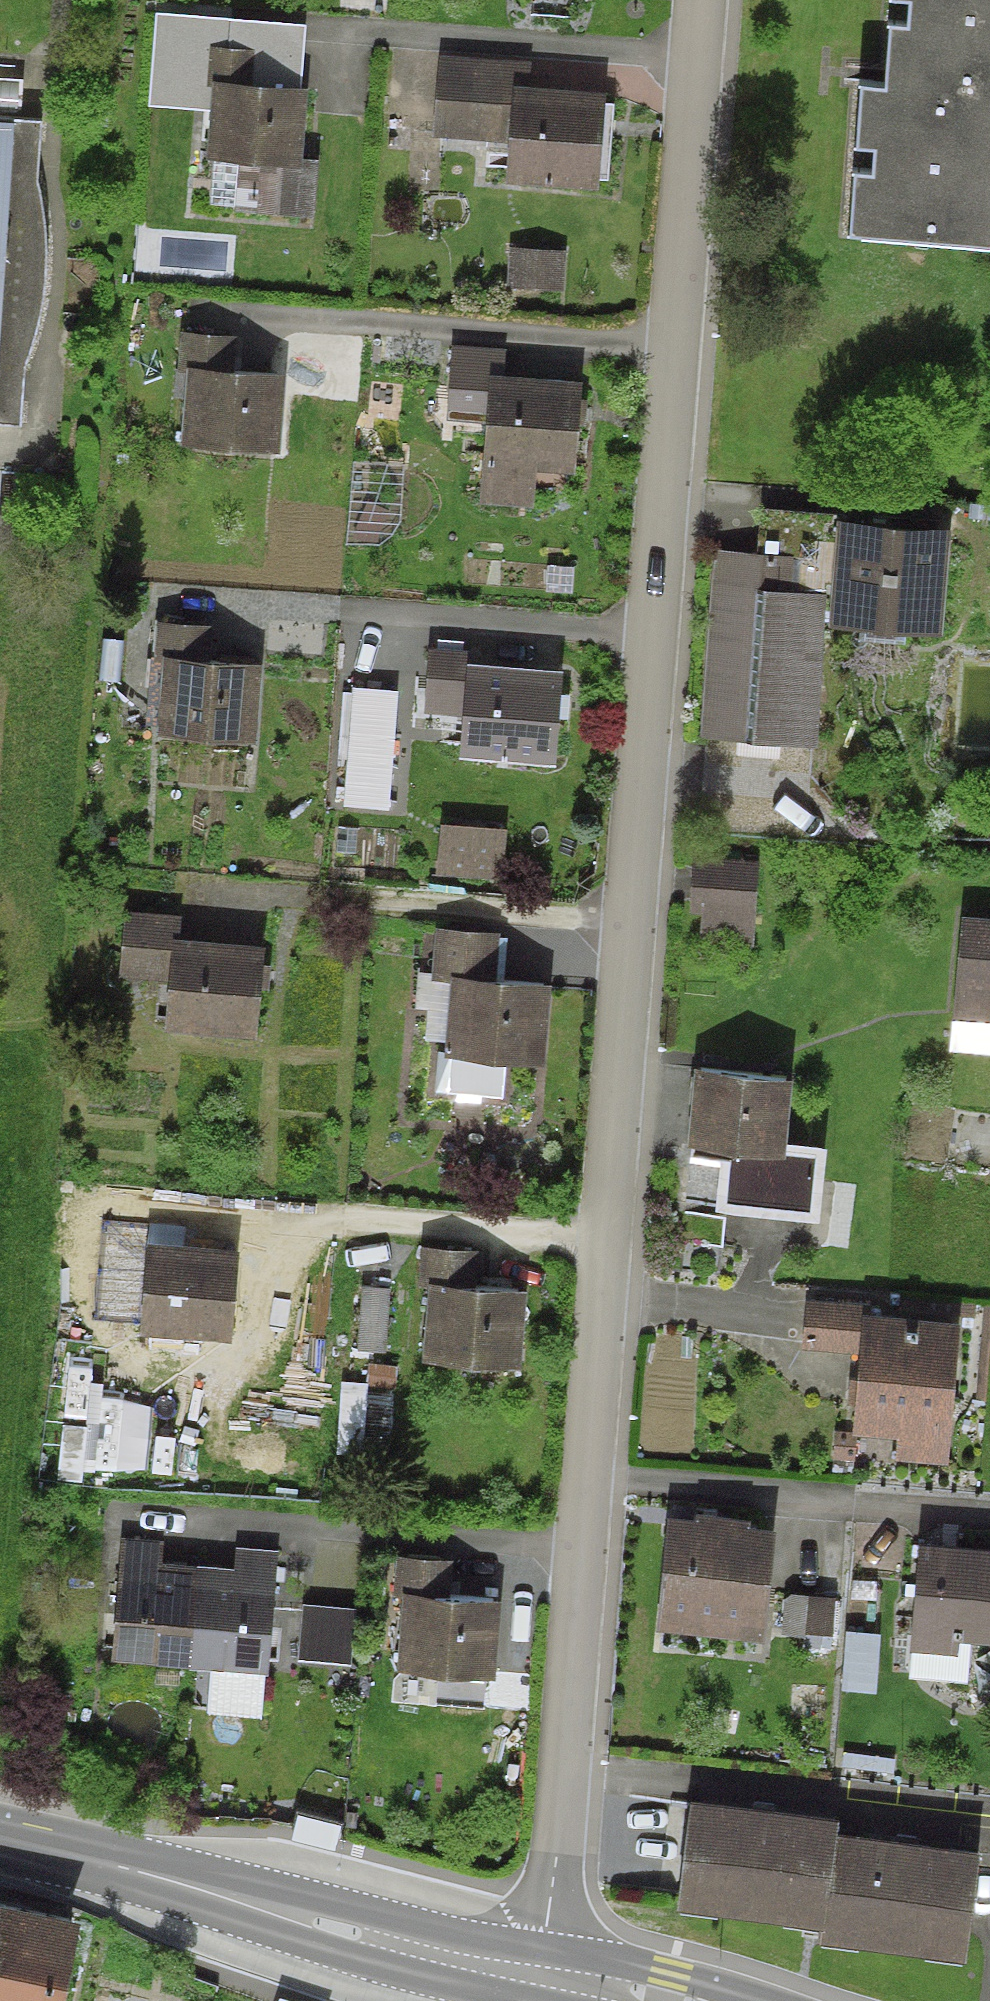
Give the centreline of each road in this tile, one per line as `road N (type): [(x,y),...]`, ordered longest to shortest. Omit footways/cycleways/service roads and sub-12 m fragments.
road 1 (residential): [(530,1972),(553,1902),(601,1481),(608,1238),(703,0)]
road 2 (secondary): [(530,1972),(0,1840)]
road 3 (secondary): [(657,2000),(530,1972)]

